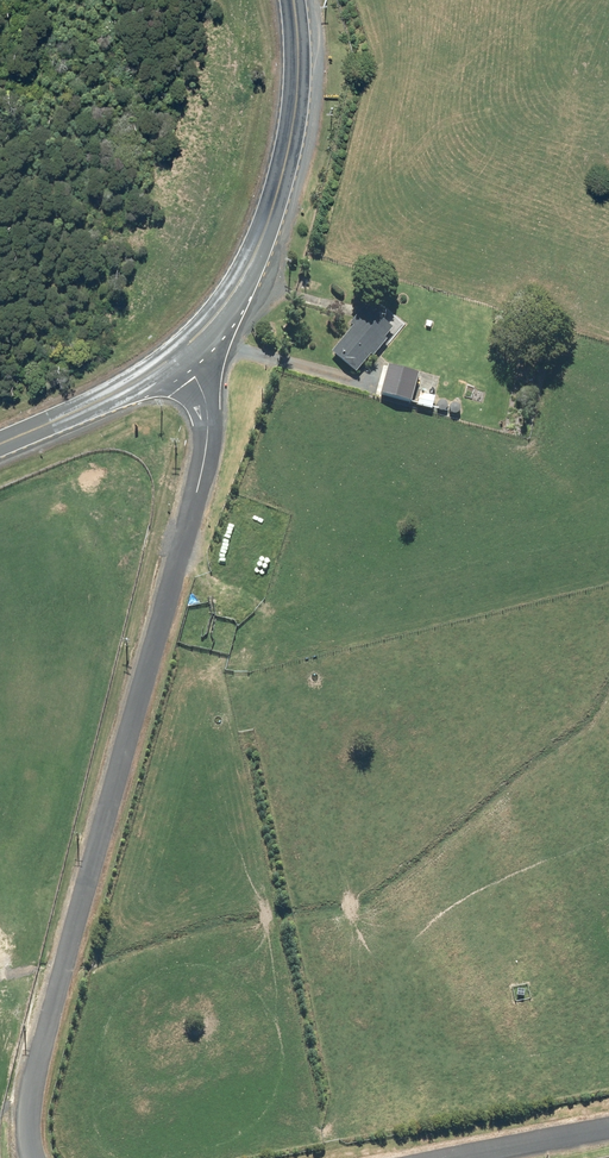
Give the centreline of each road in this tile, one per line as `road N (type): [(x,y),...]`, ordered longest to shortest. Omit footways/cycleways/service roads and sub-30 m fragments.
road 1 (unclassified): [(177,355),(207,407),(205,459),(35,1080),(34,1157)]
road 2 (secondary): [(177,355),(229,299),(270,217),(296,115),(294,0)]
road 3 (secondary): [(0,443),(93,404),(177,355)]
road 4 (unclassified): [(454,1157),(608,1128)]

